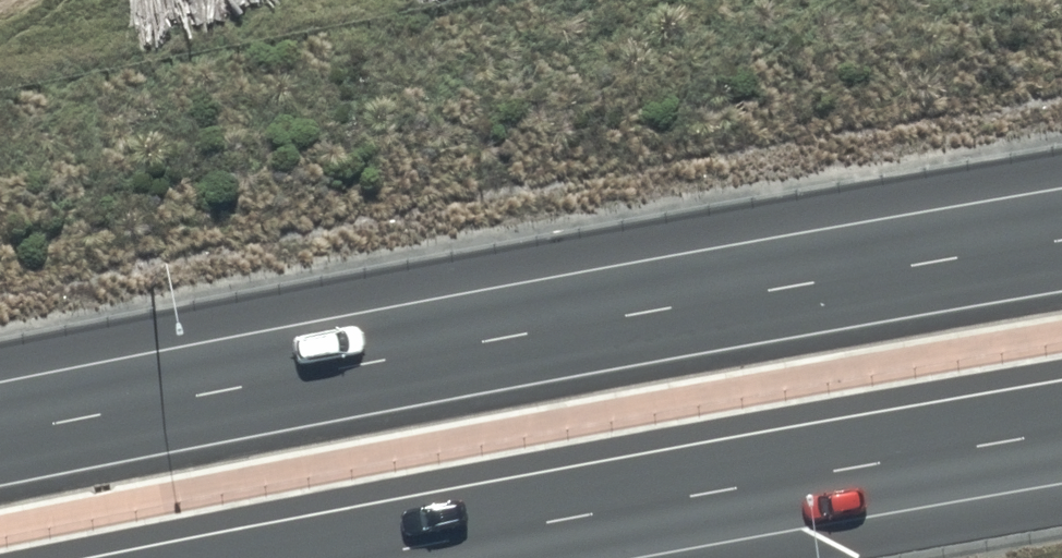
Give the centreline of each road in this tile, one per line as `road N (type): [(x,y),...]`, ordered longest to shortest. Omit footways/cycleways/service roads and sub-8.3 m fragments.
road 1 (motorway): [(0,436),(1061,240)]
road 2 (motorway): [(1061,431),(363,557)]

